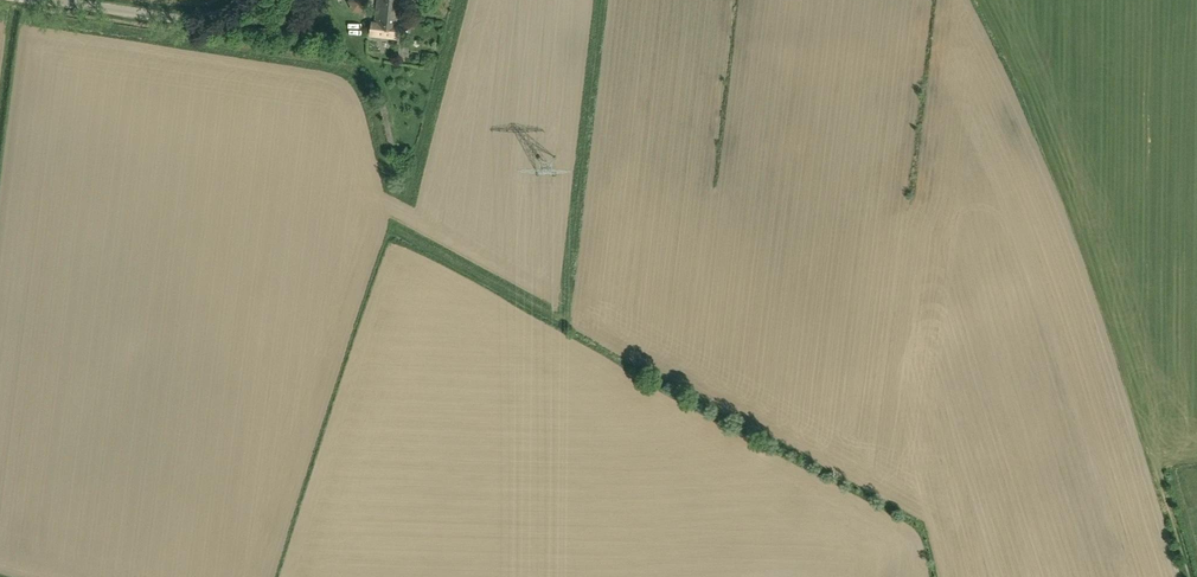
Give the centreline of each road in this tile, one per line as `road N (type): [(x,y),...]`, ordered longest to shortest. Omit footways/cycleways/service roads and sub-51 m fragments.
road 1 (unclassified): [(79,0),(215,11),(240,0)]

